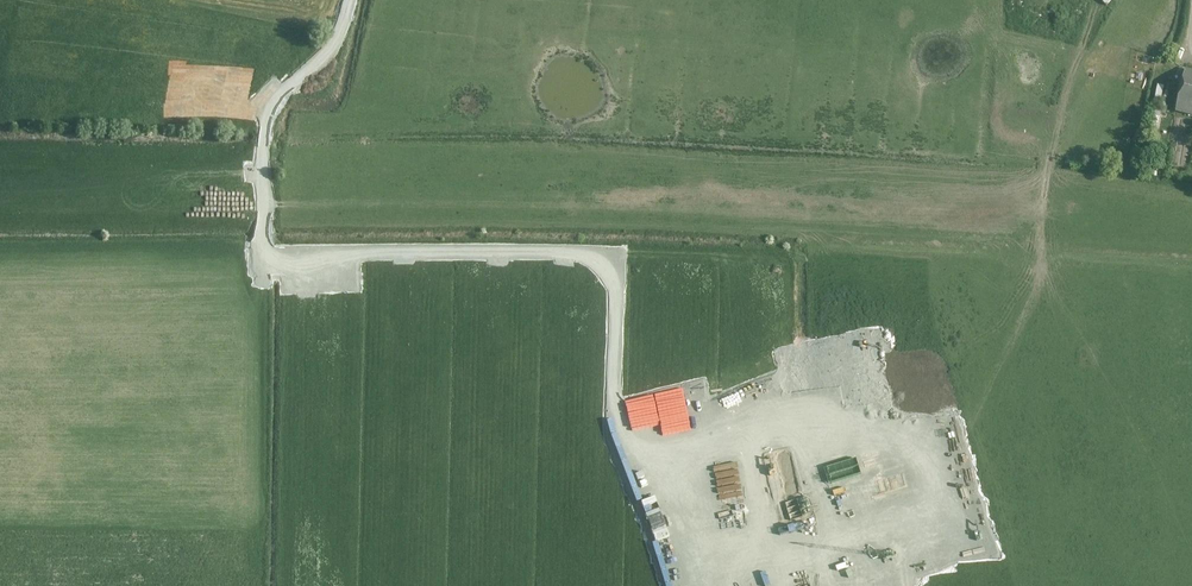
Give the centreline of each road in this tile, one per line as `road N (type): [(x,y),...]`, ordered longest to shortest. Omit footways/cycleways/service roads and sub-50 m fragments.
road 1 (track): [(349,0),(329,49),(266,119),(265,231)]

